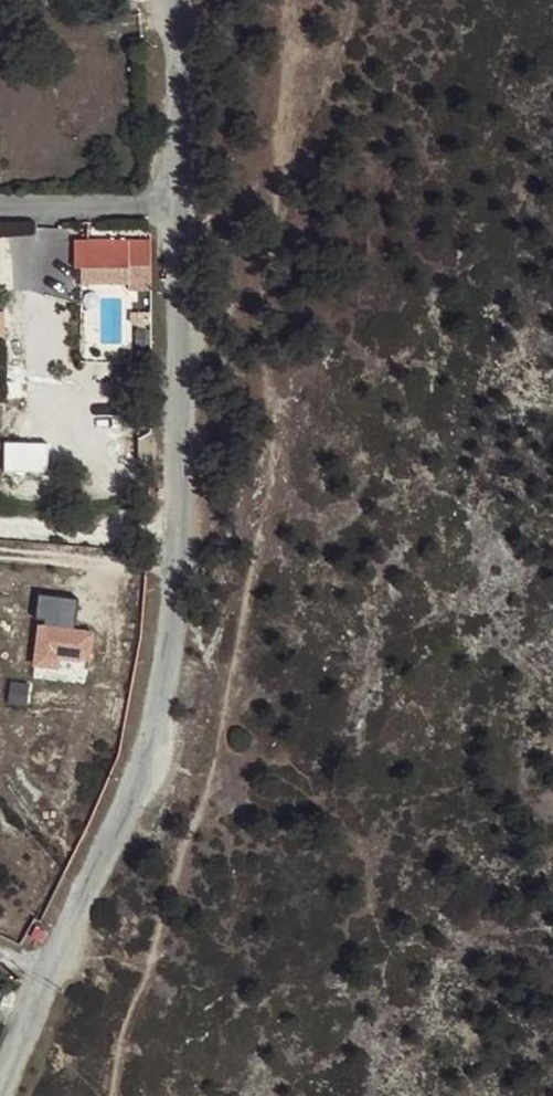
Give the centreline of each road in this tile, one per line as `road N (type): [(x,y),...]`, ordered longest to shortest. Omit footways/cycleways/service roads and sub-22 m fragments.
road 1 (residential): [(166,0),(180,544),(157,733),(146,776),(48,969),(0,1086)]

